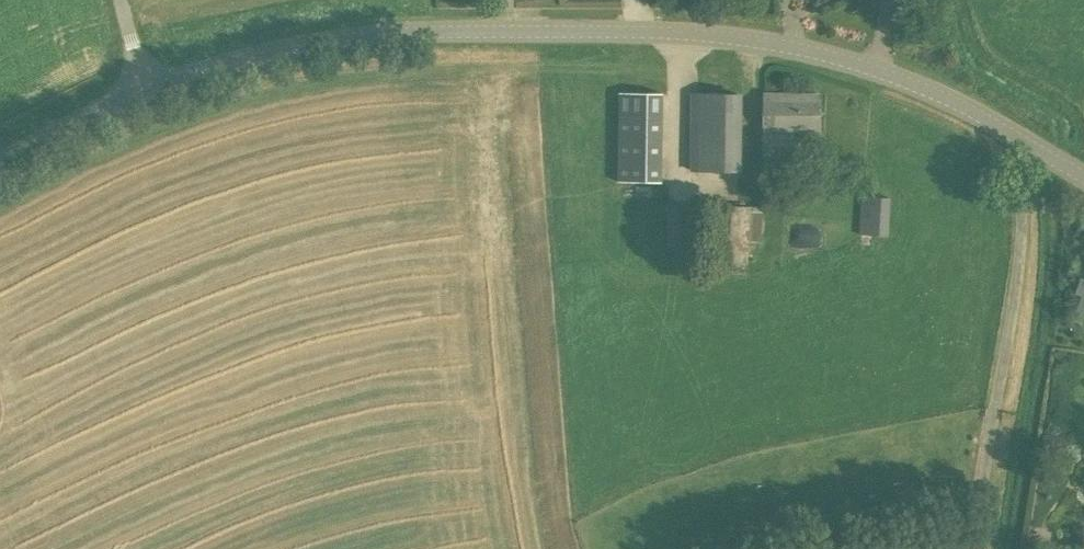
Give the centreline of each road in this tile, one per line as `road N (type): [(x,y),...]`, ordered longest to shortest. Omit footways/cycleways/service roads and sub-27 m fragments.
road 1 (tertiary): [(1083,179),(967,114),(868,71),(773,45),(676,35),(327,41),(146,93)]
road 2 (tertiary): [(0,164),(146,93)]

